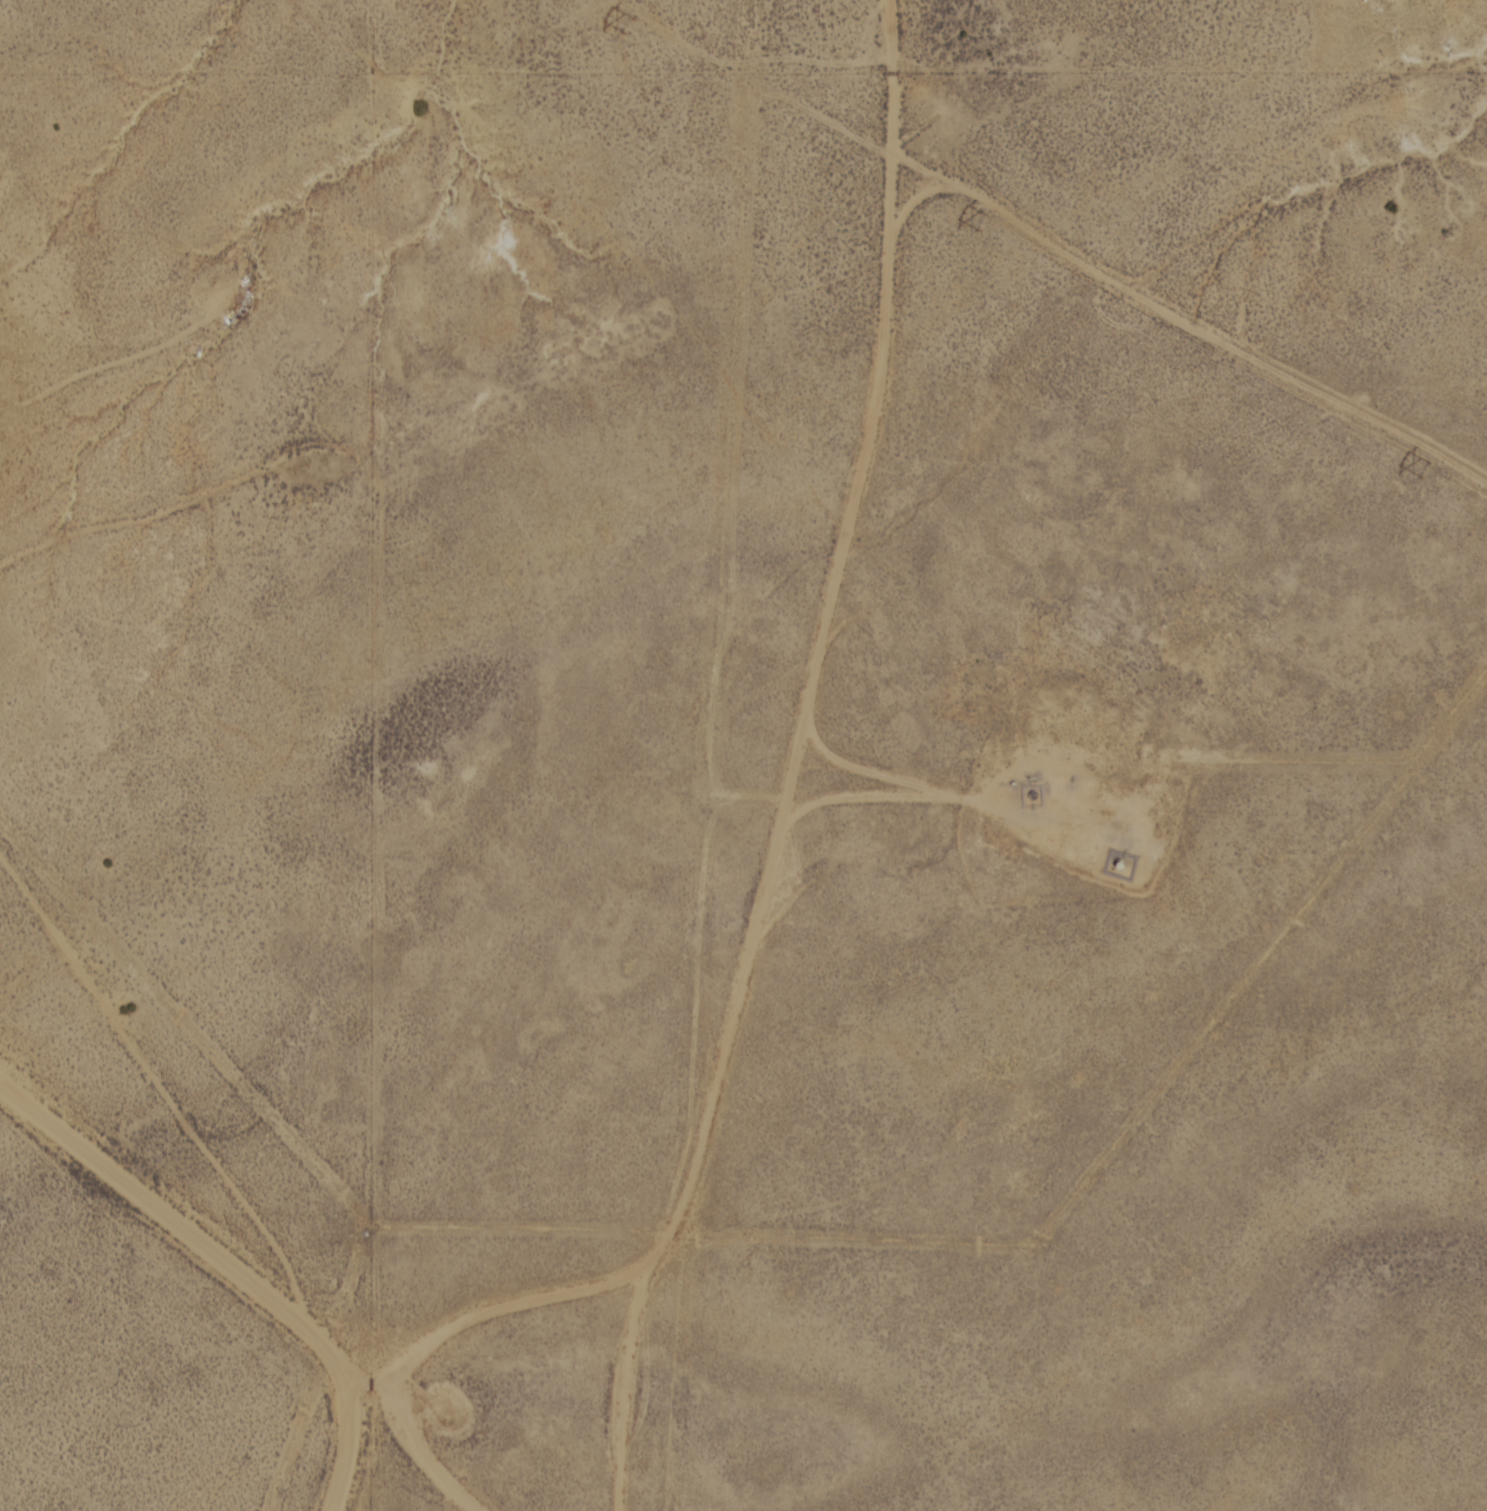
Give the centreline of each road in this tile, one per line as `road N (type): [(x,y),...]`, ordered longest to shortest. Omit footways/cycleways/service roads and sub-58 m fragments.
road 1 (tertiary): [(0,1082),(284,1312),(352,1387),(337,1510)]
road 2 (track): [(352,1387),(390,1384),(412,1446),(479,1510)]

